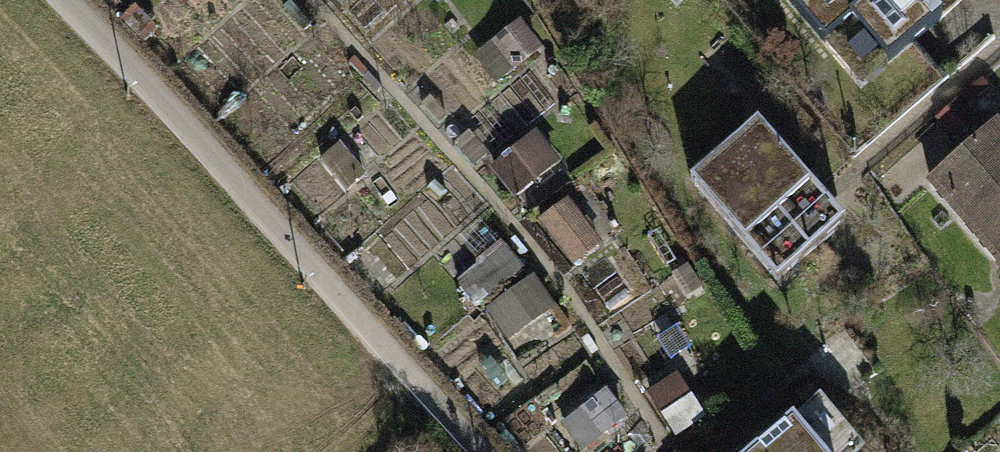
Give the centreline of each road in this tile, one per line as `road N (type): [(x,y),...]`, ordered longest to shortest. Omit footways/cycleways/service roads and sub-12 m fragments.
road 1 (track): [(472,451),(51,0)]

